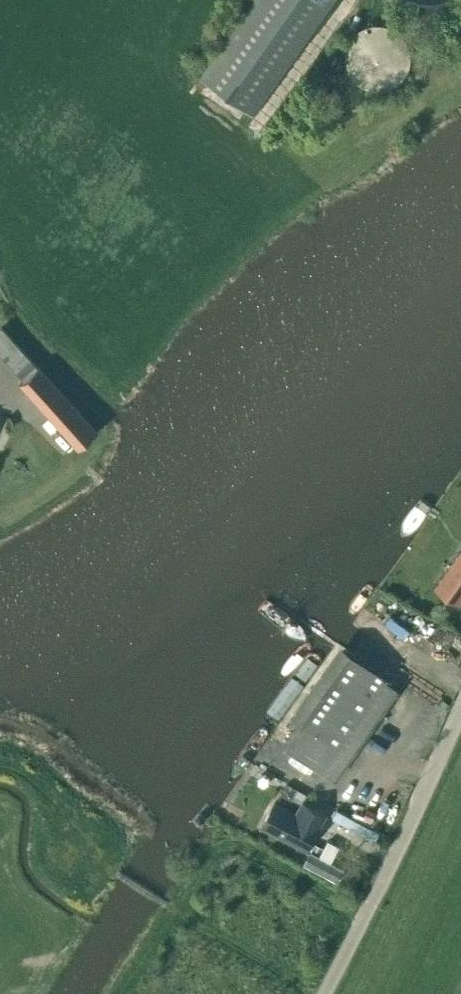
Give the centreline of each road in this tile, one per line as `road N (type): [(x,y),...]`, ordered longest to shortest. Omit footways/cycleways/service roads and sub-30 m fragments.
road 1 (unclassified): [(325,993),(460,709)]
road 2 (track): [(117,872),(37,777),(0,761)]

